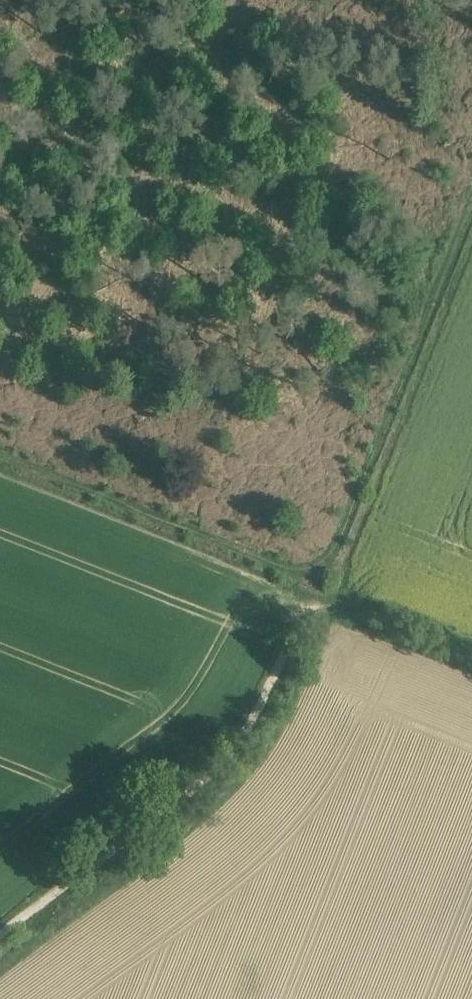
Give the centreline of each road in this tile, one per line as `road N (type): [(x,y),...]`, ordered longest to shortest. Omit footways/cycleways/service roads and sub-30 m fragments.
road 1 (track): [(471,195),(321,574),(0,451)]
road 2 (track): [(0,915),(247,722),(311,598),(326,591)]

